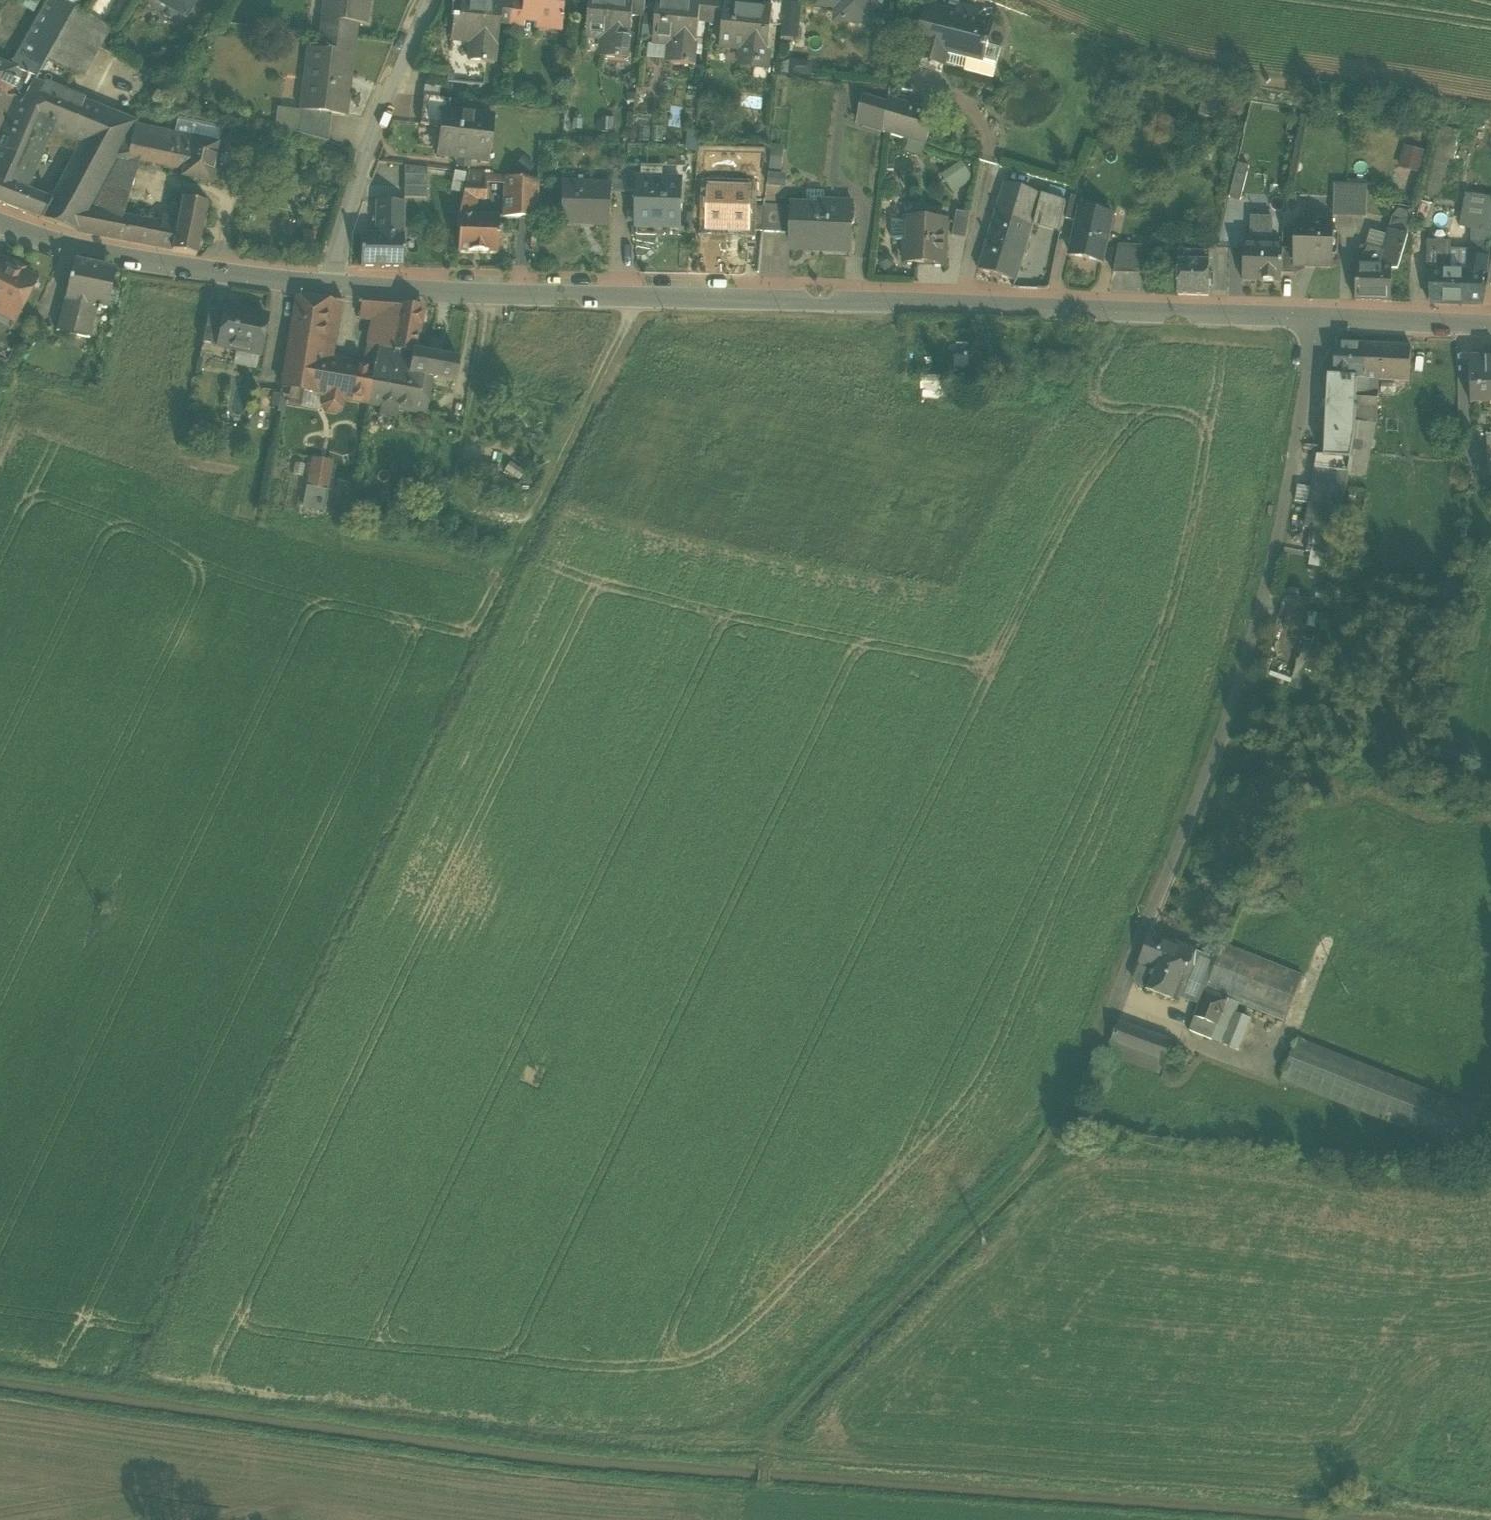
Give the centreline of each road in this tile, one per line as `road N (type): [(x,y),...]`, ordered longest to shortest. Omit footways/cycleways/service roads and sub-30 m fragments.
road 1 (residential): [(1318,317),(327,287)]
road 2 (unclassified): [(1318,317),(1270,559),(1214,739),(1109,1018)]
road 3 (track): [(760,1519),(772,1433),(1073,1129),(1109,1018)]
road 4 (residential): [(327,287),(150,264),(0,224)]
road 5 (residential): [(327,287),(431,0)]
road 6 (residential): [(1490,326),(1318,317)]

